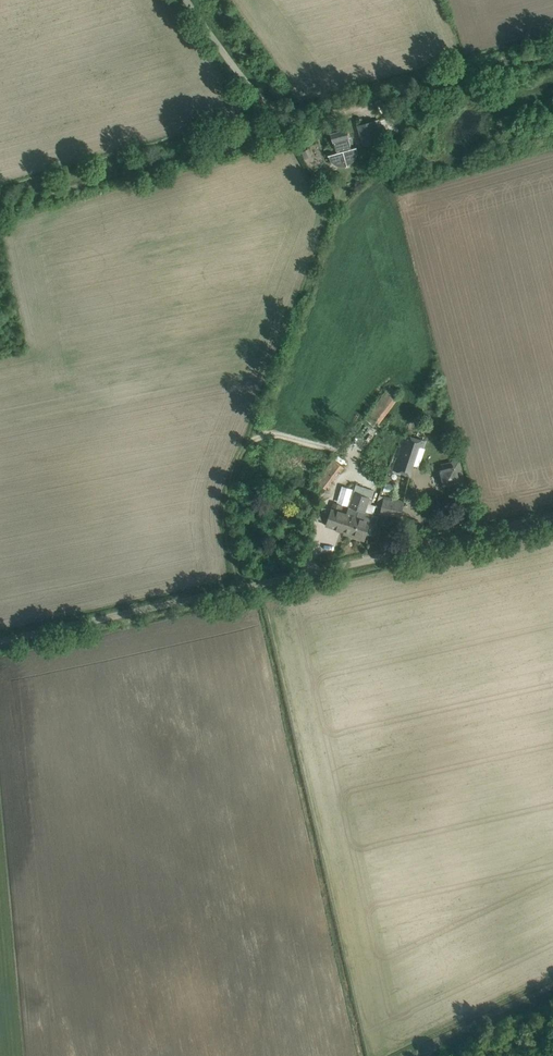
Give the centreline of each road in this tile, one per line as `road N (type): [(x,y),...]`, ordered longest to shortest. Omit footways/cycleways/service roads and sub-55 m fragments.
road 1 (track): [(242,588),(552,519)]
road 2 (track): [(0,641),(242,588)]

